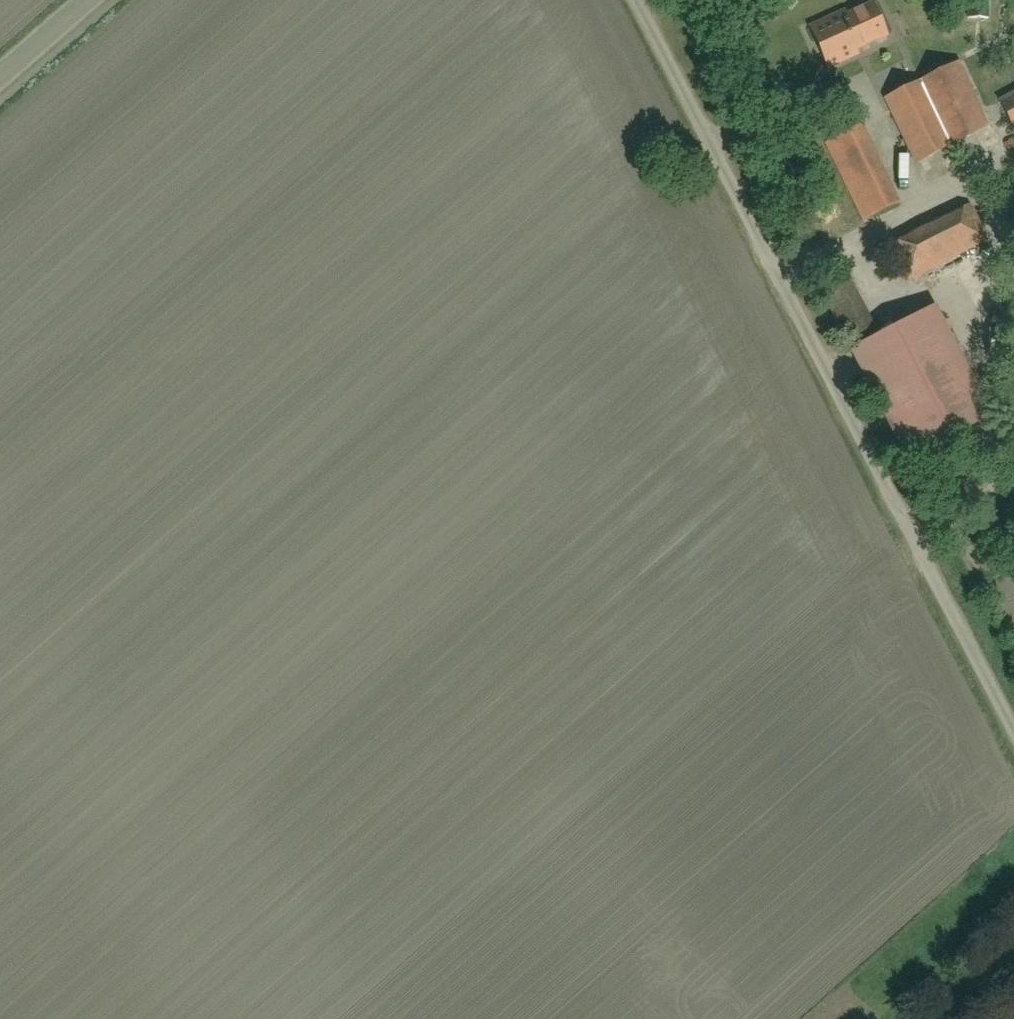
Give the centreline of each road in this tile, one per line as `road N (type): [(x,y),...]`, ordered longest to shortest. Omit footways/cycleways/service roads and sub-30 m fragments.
road 1 (residential): [(1013,734),(635,0)]
road 2 (tertiary): [(93,0),(0,82)]

